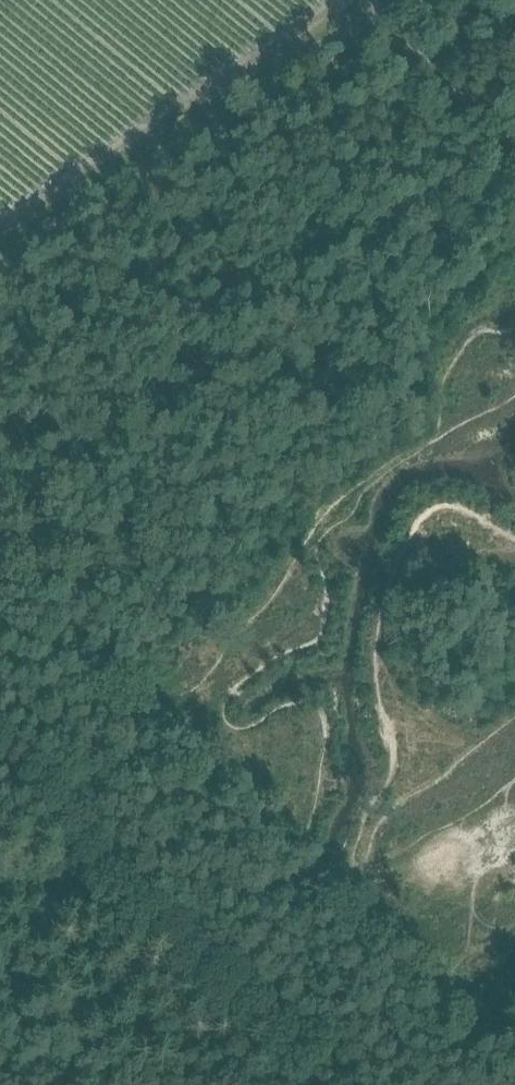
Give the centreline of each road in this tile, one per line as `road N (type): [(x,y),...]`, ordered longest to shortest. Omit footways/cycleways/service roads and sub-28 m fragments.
road 1 (track): [(0,250),(388,0)]

